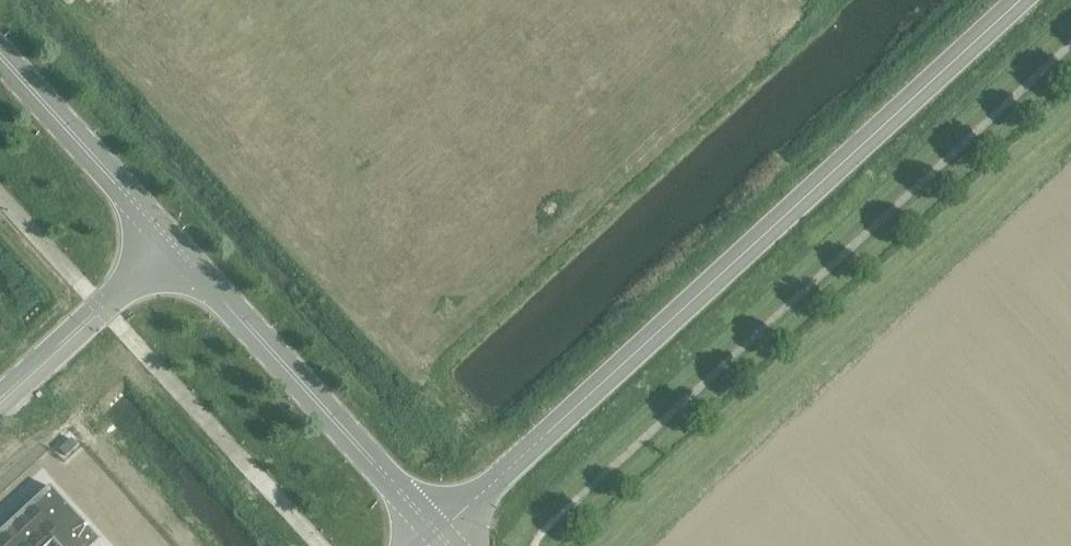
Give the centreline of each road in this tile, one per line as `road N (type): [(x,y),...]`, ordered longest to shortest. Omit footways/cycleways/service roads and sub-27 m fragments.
road 1 (tertiary): [(440,533),(1020,0)]
road 2 (tertiary): [(440,533),(172,241)]
road 3 (tertiary): [(172,241),(0,53)]
road 4 (tertiary): [(172,241),(0,396)]

